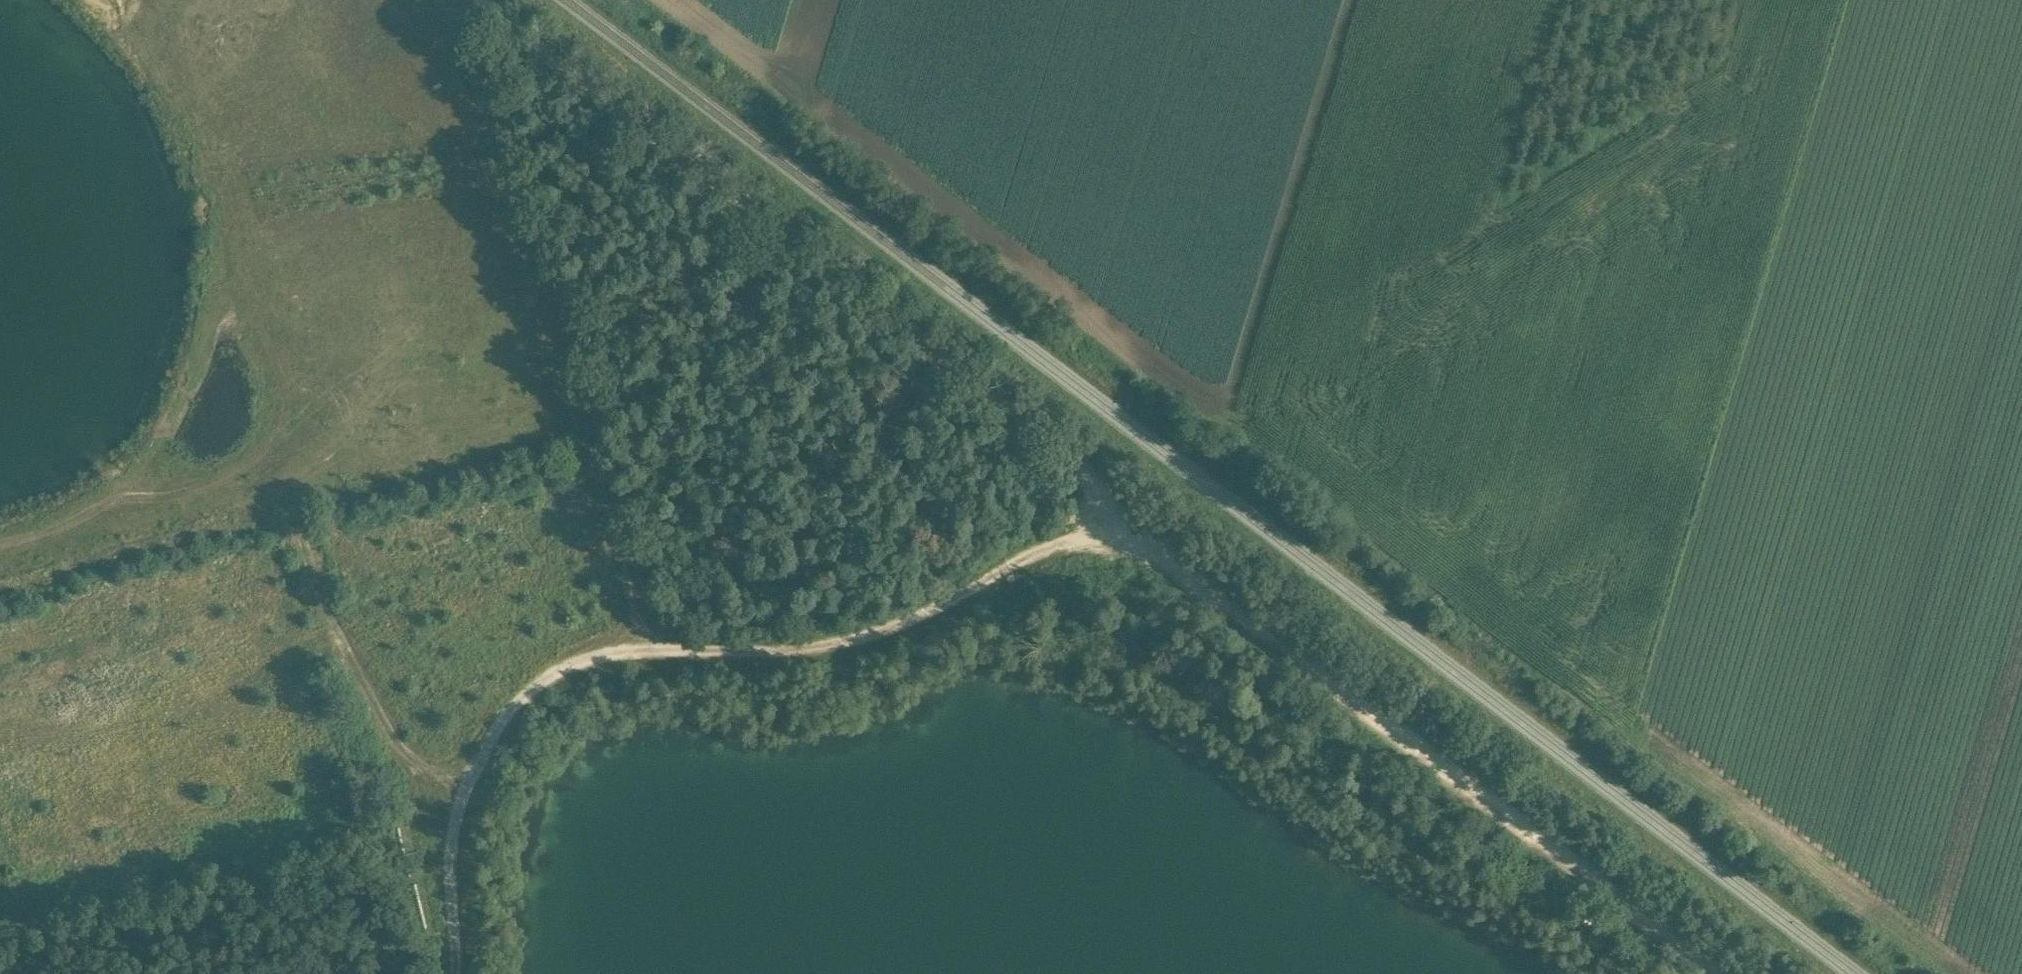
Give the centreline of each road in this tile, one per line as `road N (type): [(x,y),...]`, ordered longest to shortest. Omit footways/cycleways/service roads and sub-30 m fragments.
road 1 (track): [(481,0),(920,335),(1302,659),(1715,973)]

